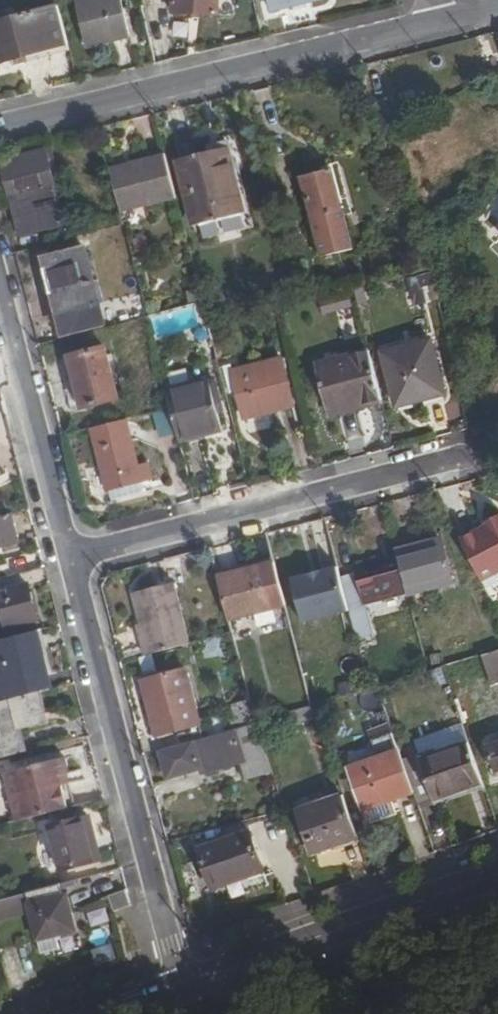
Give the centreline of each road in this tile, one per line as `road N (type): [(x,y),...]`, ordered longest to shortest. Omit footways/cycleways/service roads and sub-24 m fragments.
road 1 (residential): [(0,124),(482,9)]
road 2 (residential): [(69,557),(182,985)]
road 3 (residential): [(69,557),(469,455)]
road 4 (tertiary): [(497,874),(182,985)]
road 5 (residential): [(0,292),(69,557)]

